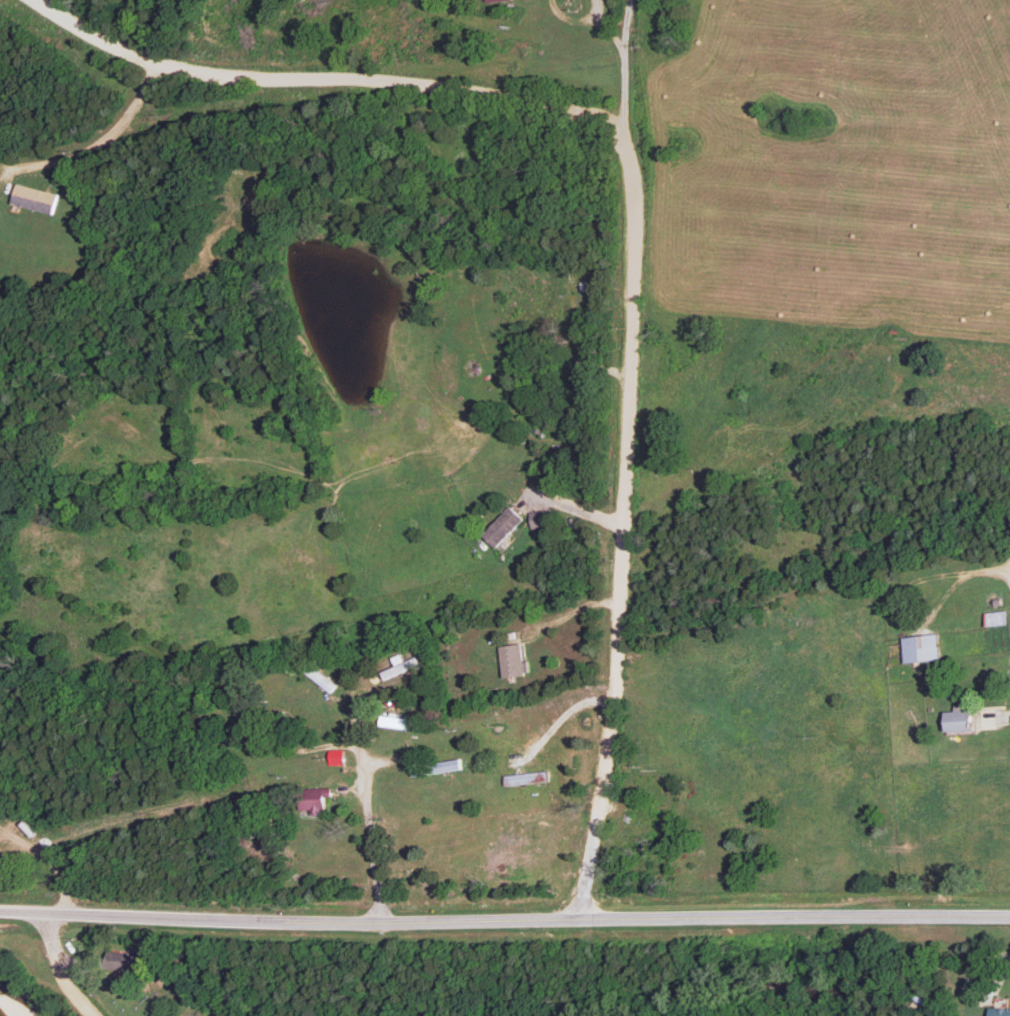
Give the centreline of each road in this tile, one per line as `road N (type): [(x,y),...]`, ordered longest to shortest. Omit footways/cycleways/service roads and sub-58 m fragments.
road 1 (residential): [(582,919),(641,511),(631,182),(583,118),(514,91),(107,54),(28,33),(0,11)]
road 2 (residential): [(381,925),(363,819),(359,721),(229,343),(239,321),(289,313),(635,322)]
road 3 (secondary): [(0,911),(381,925),(1009,914)]
road 4 (residential): [(120,1015),(49,915)]

